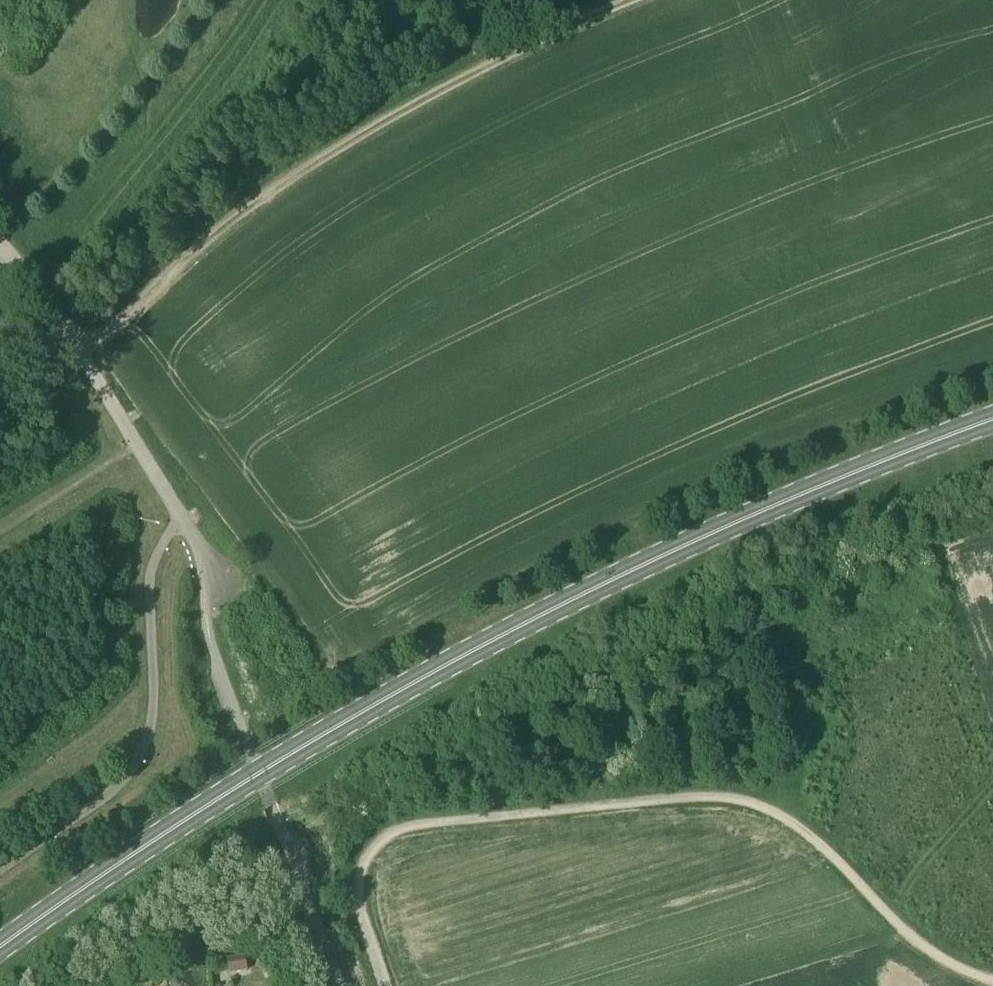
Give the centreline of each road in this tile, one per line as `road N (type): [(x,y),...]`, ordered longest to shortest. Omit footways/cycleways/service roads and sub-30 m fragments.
road 1 (primary): [(0,946),(266,768),(621,567),(792,490),(992,416)]
road 2 (track): [(992,979),(931,950),(793,823),(743,800),(656,792),(405,824),(368,845)]
road 3 (track): [(617,0),(332,159),(265,205),(86,358)]
road 4 (unclassified): [(205,607),(197,544),(86,358),(0,244)]
road 5 (unclassified): [(386,985),(357,903),(368,845)]

